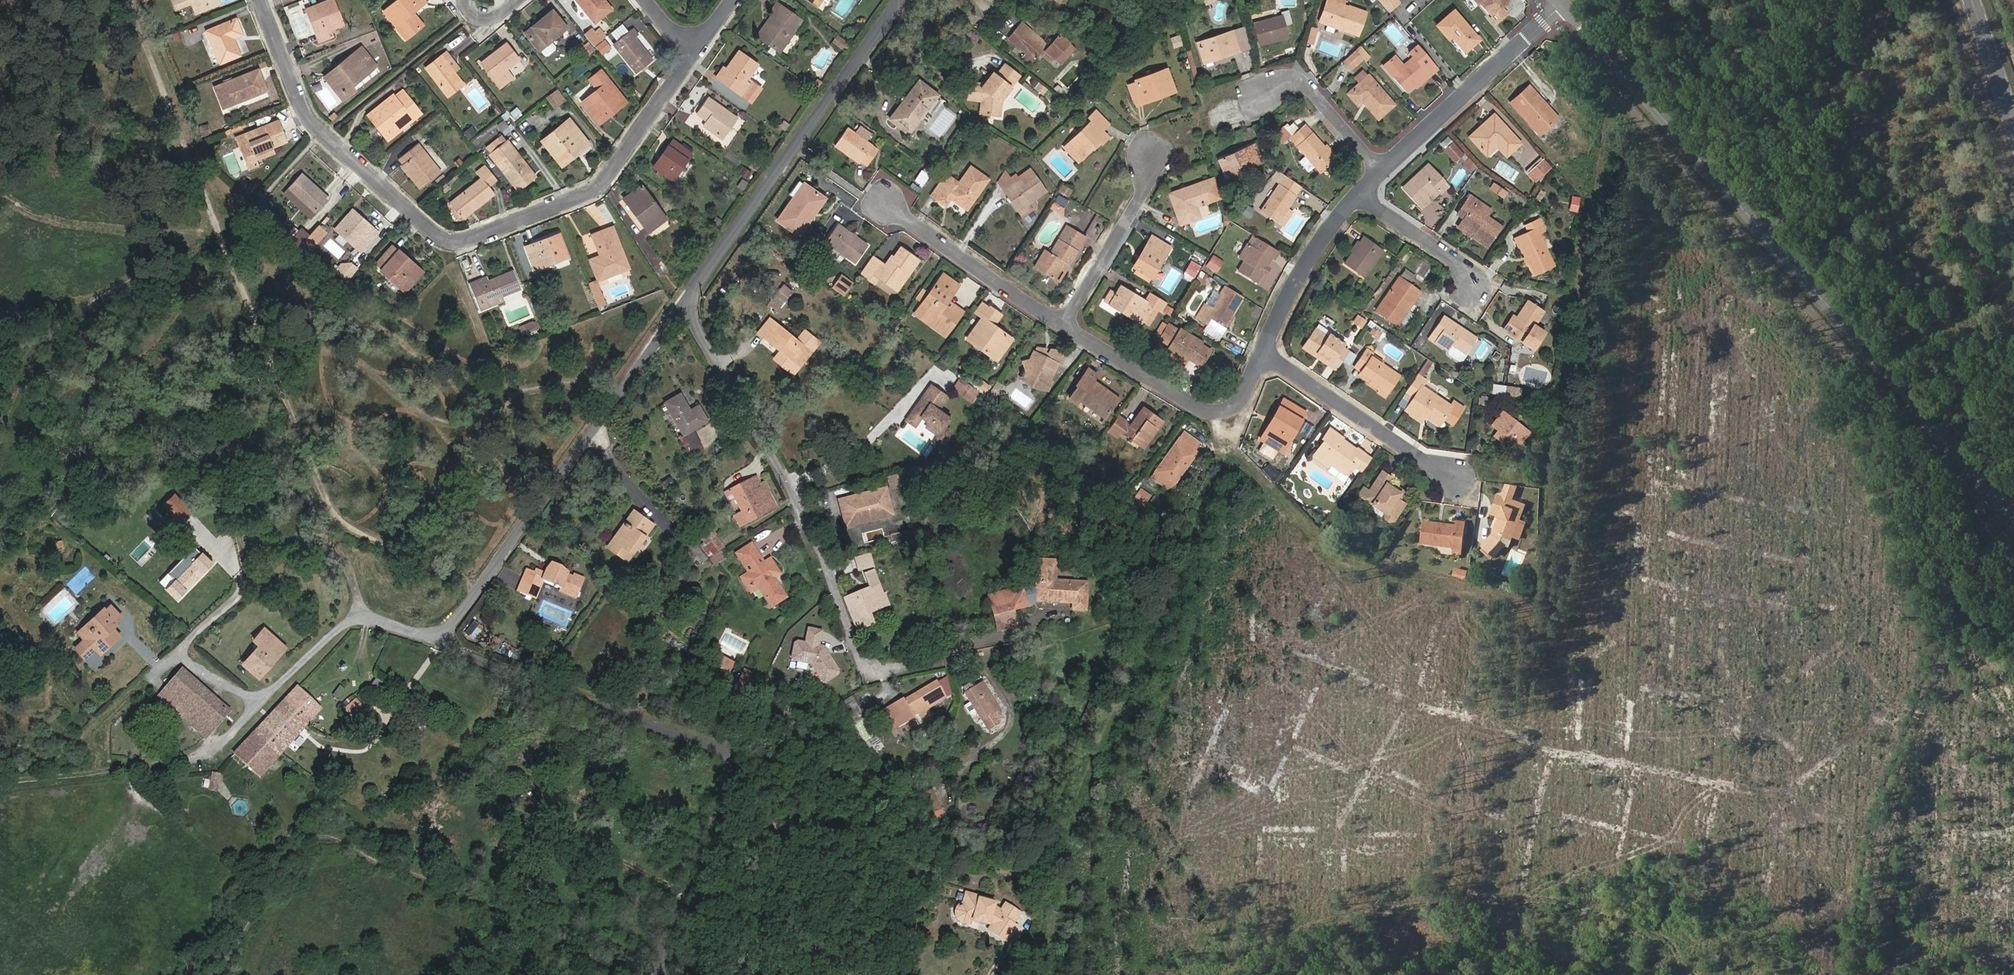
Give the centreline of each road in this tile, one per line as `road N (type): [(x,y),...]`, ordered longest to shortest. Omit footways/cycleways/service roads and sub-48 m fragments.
road 1 (residential): [(661,974),(735,762),(440,646),(684,303)]
road 2 (tertiary): [(2013,518),(1564,6)]
road 3 (residential): [(261,0),(305,114),(321,134),(452,244),(602,185),(693,57)]
road 4 (residential): [(684,303),(796,502),(870,680),(923,666)]
road 5 (residential): [(684,303),(899,0)]
road 6 (track): [(1244,974),(1334,915),(1409,895),(1495,942),(1512,966),(1544,974)]
road 7 (residential): [(1257,658),(1173,833),(1144,974)]
road 8 (track): [(0,781),(163,765),(212,752),(272,695)]
road 9 (residential): [(1064,326),(1212,413),(1236,406),(1266,356)]
road 10 (residential): [(1381,173),(1564,6)]
road 11 (track): [(220,224),(134,0)]
road 12 (residential): [(1954,644),(1946,666),(1809,776),(1779,790)]
road 13 (residential): [(1455,479),(1266,356)]
road 14 (residential): [(885,202),(1064,326)]
road 15 (residential): [(1151,155),(1146,191),(1064,326)]
road 16 (residential): [(1266,356),(1303,268),(1357,195)]
road 17 (residential): [(1549,750),(1520,931)]
road 18 (residential): [(1716,782),(1549,750)]
road 19 (residential): [(1381,173),(1305,82),(1277,82),(1262,94)]
road 20 (residential): [(1549,750),(1527,745),(1506,726),(1396,697)]
road 21 (residential): [(1716,782),(1684,942)]
road 22 (residential): [(1396,697),(1291,650),(1257,658)]
road 23 (residential): [(1463,287),(1454,261),(1357,195)]
road 24 (residential): [(1396,697),(1348,804),(1346,830)]
road 25 (secondary): [(1974,0),(2013,120)]

